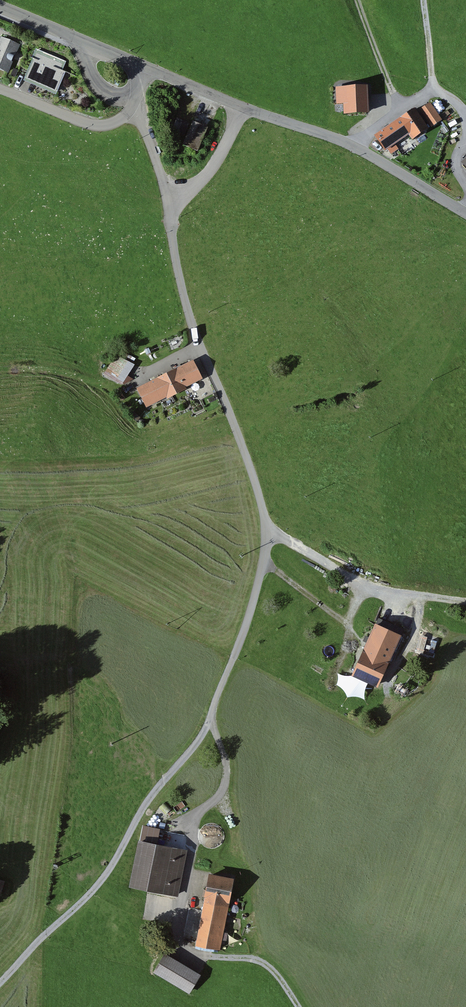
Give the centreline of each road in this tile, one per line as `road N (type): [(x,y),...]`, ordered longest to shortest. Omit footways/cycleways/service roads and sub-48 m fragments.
road 1 (track): [(211,722),(268,531),(197,344),(171,231),(175,202),(214,171),(243,108)]
road 2 (track): [(211,722),(226,780),(198,820),(182,951),(266,963),(295,1006)]
road 3 (track): [(211,722),(150,799),(104,878),(0,981)]
road 4 (unclassified): [(465,213),(356,148),(243,108)]
road 5 (track): [(465,602),(373,587),(268,531)]
road 6 (residential): [(142,67),(135,100),(103,126),(0,88)]
road 7 (residential): [(0,8),(142,67)]
road 8 (track): [(265,561),(348,622),(365,583)]

